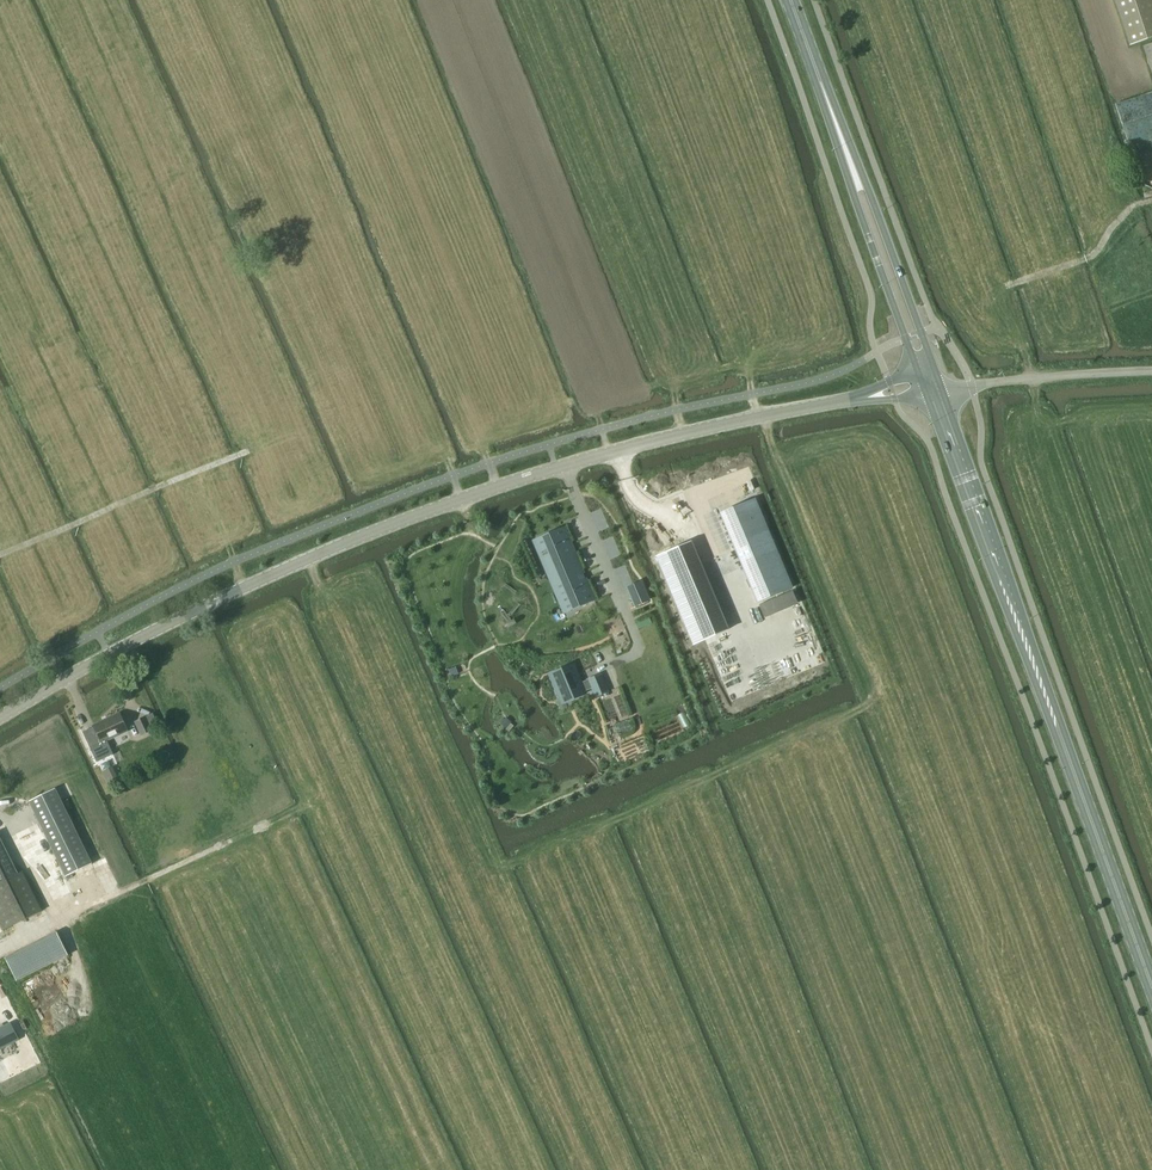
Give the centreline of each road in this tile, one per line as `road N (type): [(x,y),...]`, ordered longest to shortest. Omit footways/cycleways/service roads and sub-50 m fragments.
road 1 (tertiary): [(0,718),(204,606),(434,509),(616,451),(859,398)]
road 2 (primary): [(1151,981),(934,388)]
road 3 (track): [(247,452),(0,556)]
road 4 (primary): [(927,369),(925,344),(868,188),(851,163)]
road 5 (primary): [(851,163),(906,339),(927,369)]
road 6 (unclassified): [(934,388),(1151,371)]
road 7 (primary): [(791,0),(851,163)]

